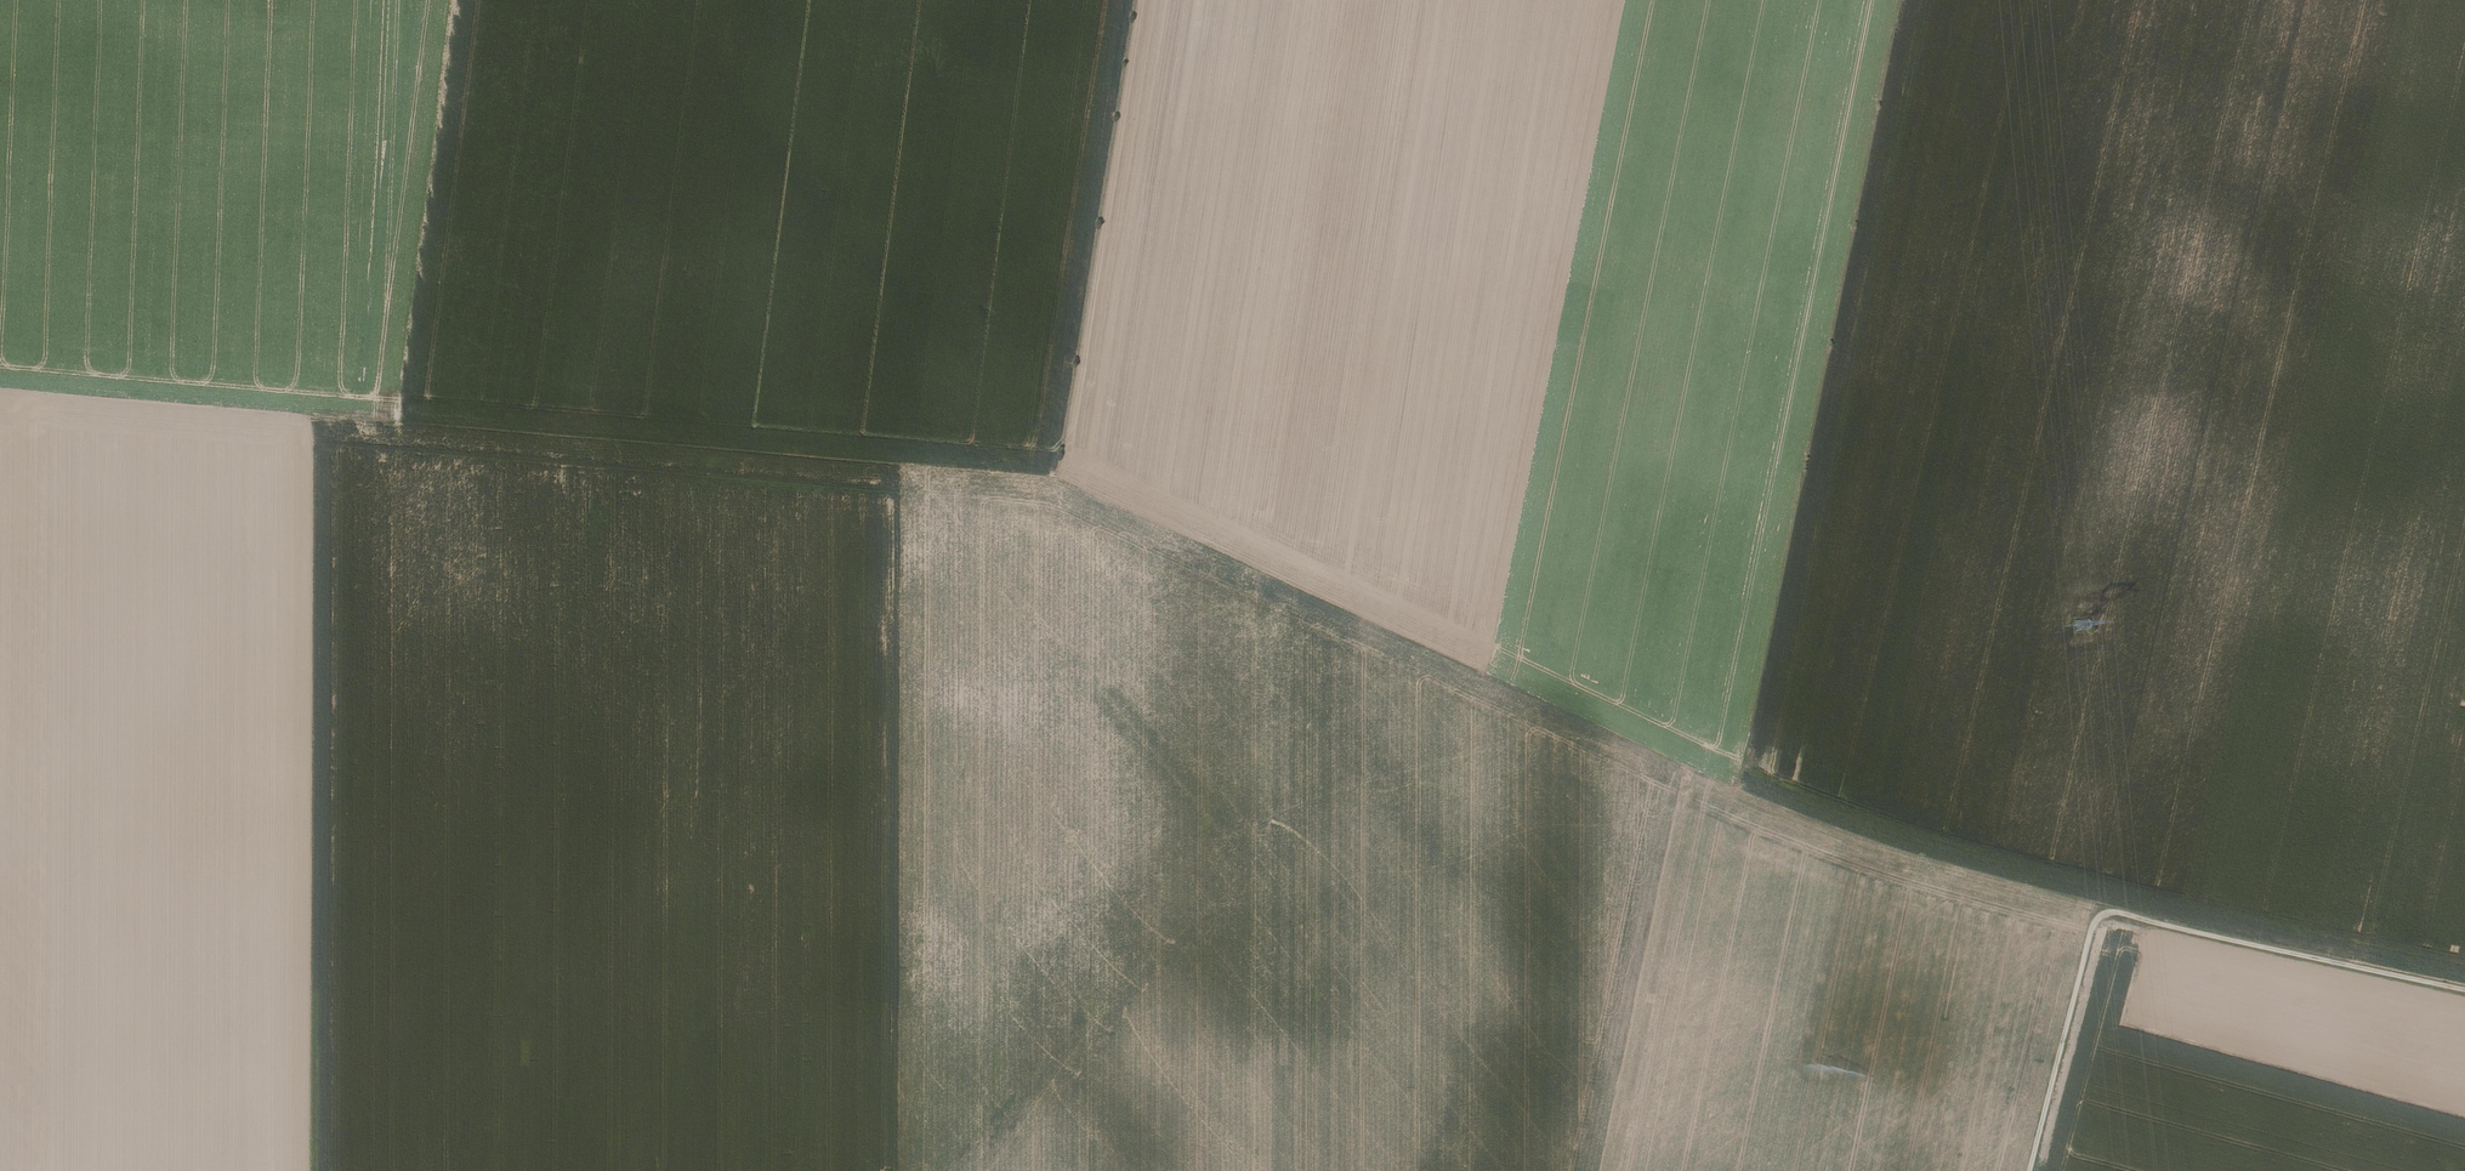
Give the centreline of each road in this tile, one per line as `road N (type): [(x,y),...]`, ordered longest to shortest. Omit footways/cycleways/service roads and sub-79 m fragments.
road 1 (track): [(2464,990),(2104,914),(2092,925),(2029,1170)]

